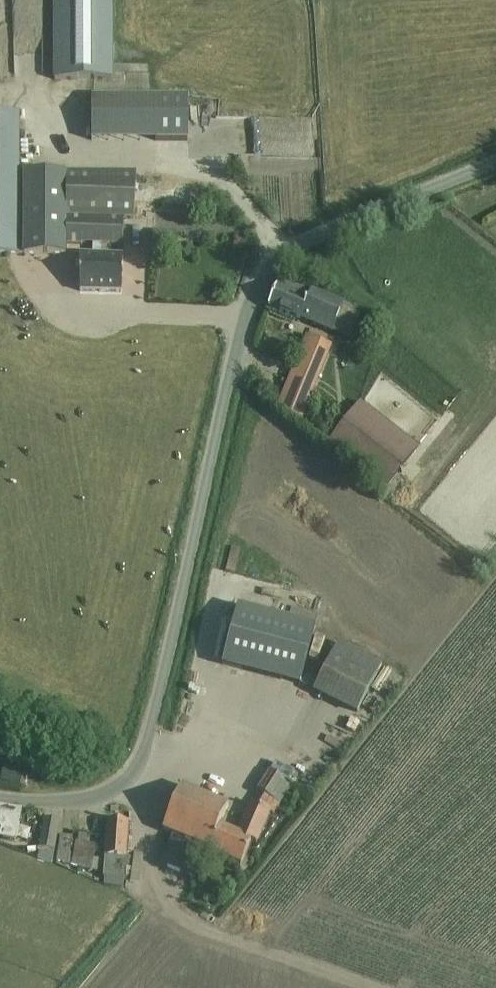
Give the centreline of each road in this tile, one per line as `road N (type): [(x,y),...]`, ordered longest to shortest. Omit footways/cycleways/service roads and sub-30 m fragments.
road 1 (unclassified): [(495,165),(309,241),(275,263),(240,334),(152,728),(134,773),(115,791),(71,803),(0,800)]
road 2 (track): [(134,773),(143,792),(140,857),(153,891),(187,926),(372,987)]

